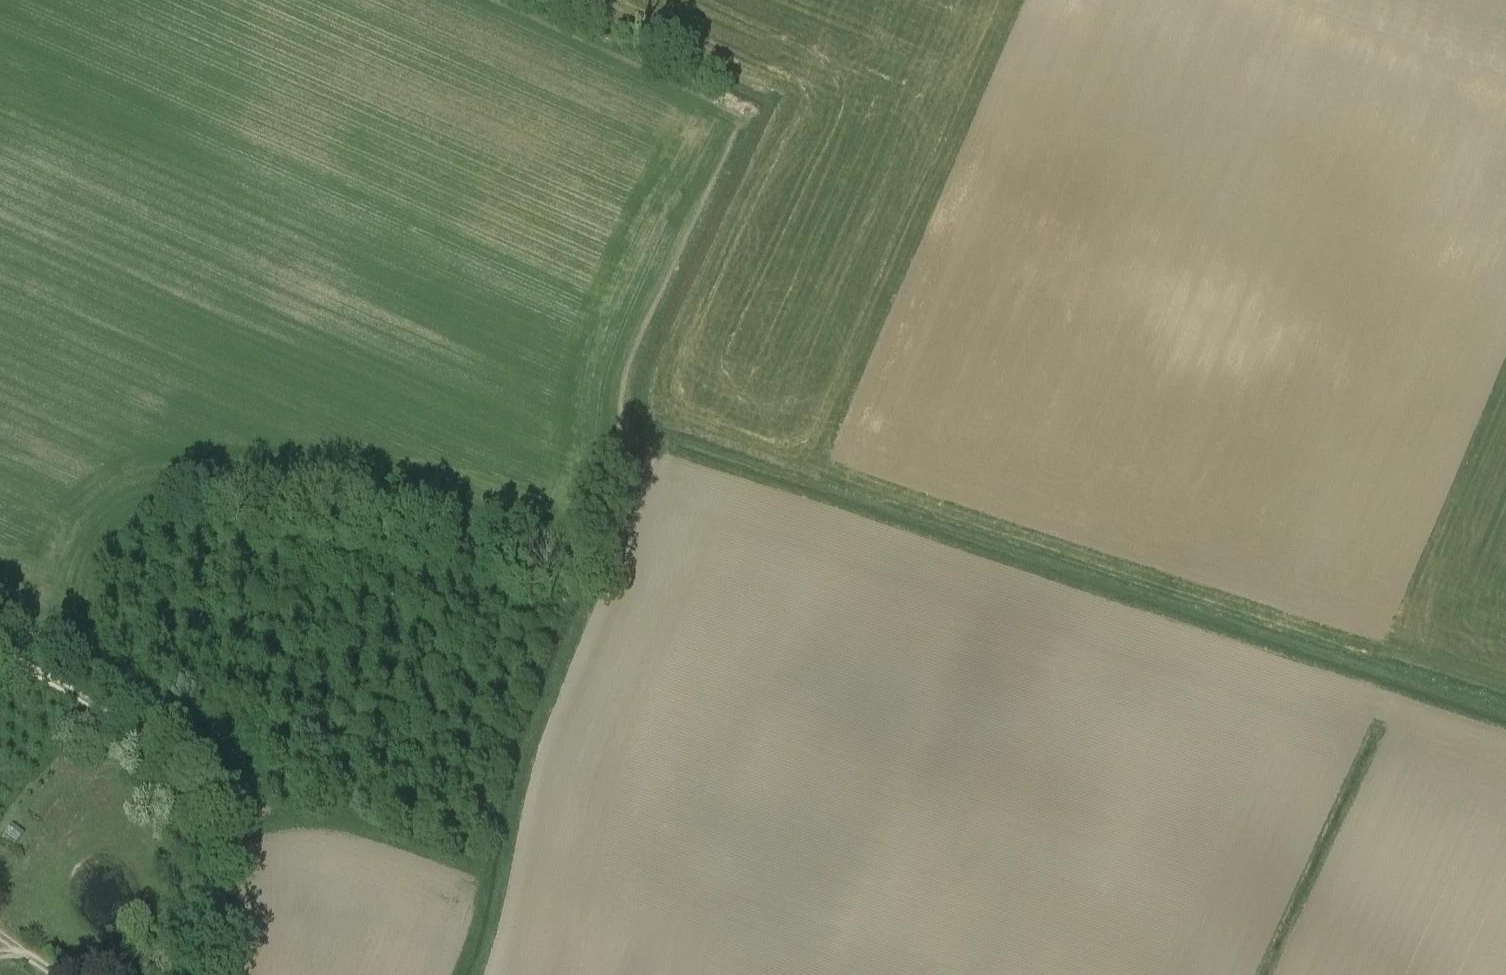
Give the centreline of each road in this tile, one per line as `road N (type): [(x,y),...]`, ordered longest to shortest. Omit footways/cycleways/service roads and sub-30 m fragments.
road 1 (track): [(220,974),(216,870),(188,787),(125,725),(0,655)]

